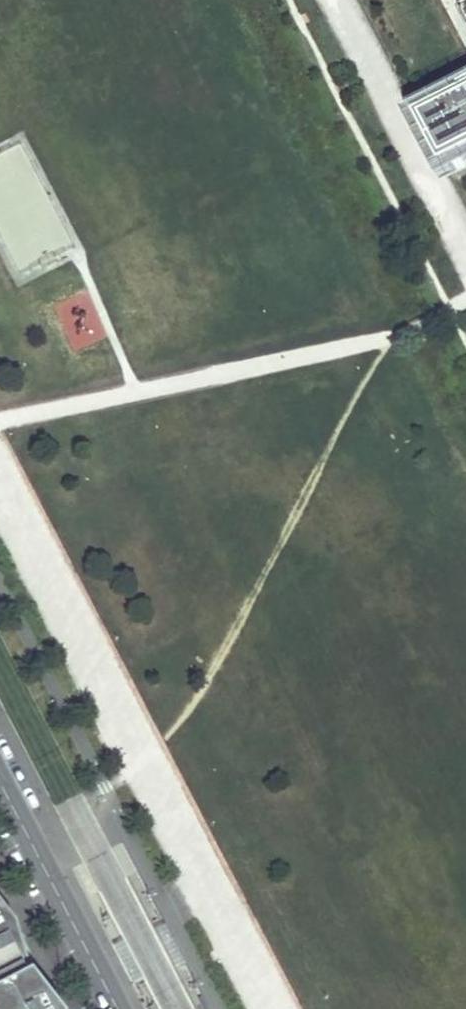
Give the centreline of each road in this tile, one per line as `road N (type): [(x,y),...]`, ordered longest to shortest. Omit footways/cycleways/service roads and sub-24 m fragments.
road 1 (residential): [(118,1008),(0,778)]

